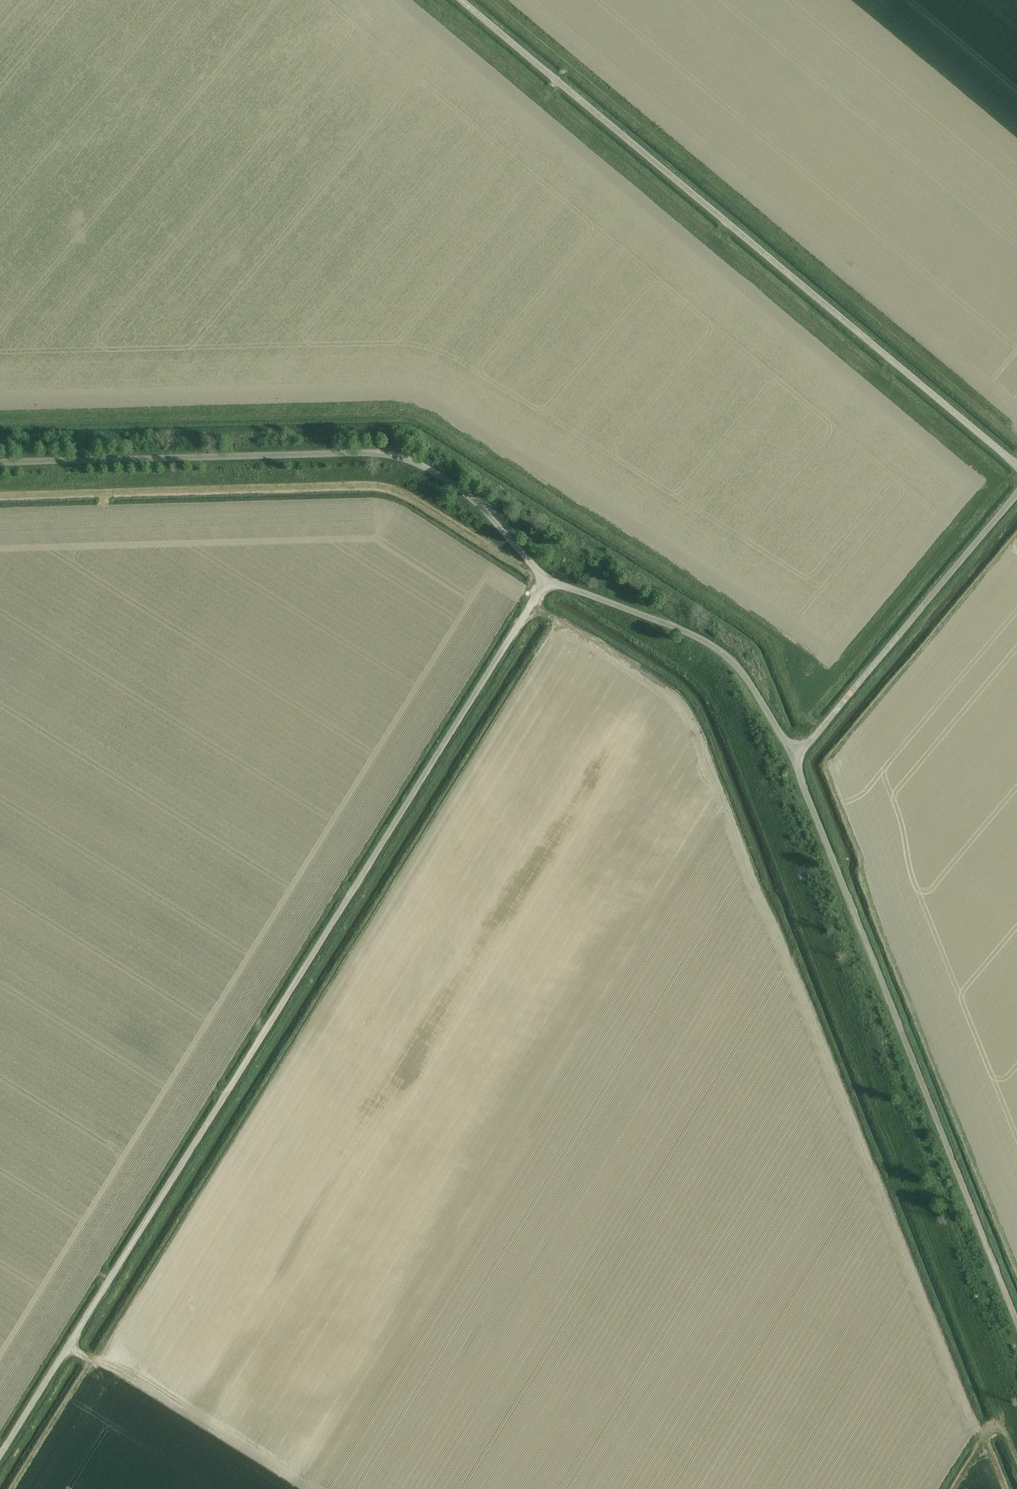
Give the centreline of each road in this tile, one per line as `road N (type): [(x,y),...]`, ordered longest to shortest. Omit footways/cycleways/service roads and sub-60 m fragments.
road 1 (unclassified): [(0,1463),(546,581)]
road 2 (unclassified): [(1016,467),(459,0)]
road 3 (unclassified): [(1016,1324),(792,754)]
road 4 (unclassified): [(546,581),(465,492),(433,471),(386,456),(0,464)]
road 5 (unclassified): [(792,754),(1016,494)]
road 6 (unclassified): [(792,754),(750,685),(716,649),(546,581)]
road 7 (track): [(657,621),(465,492)]

